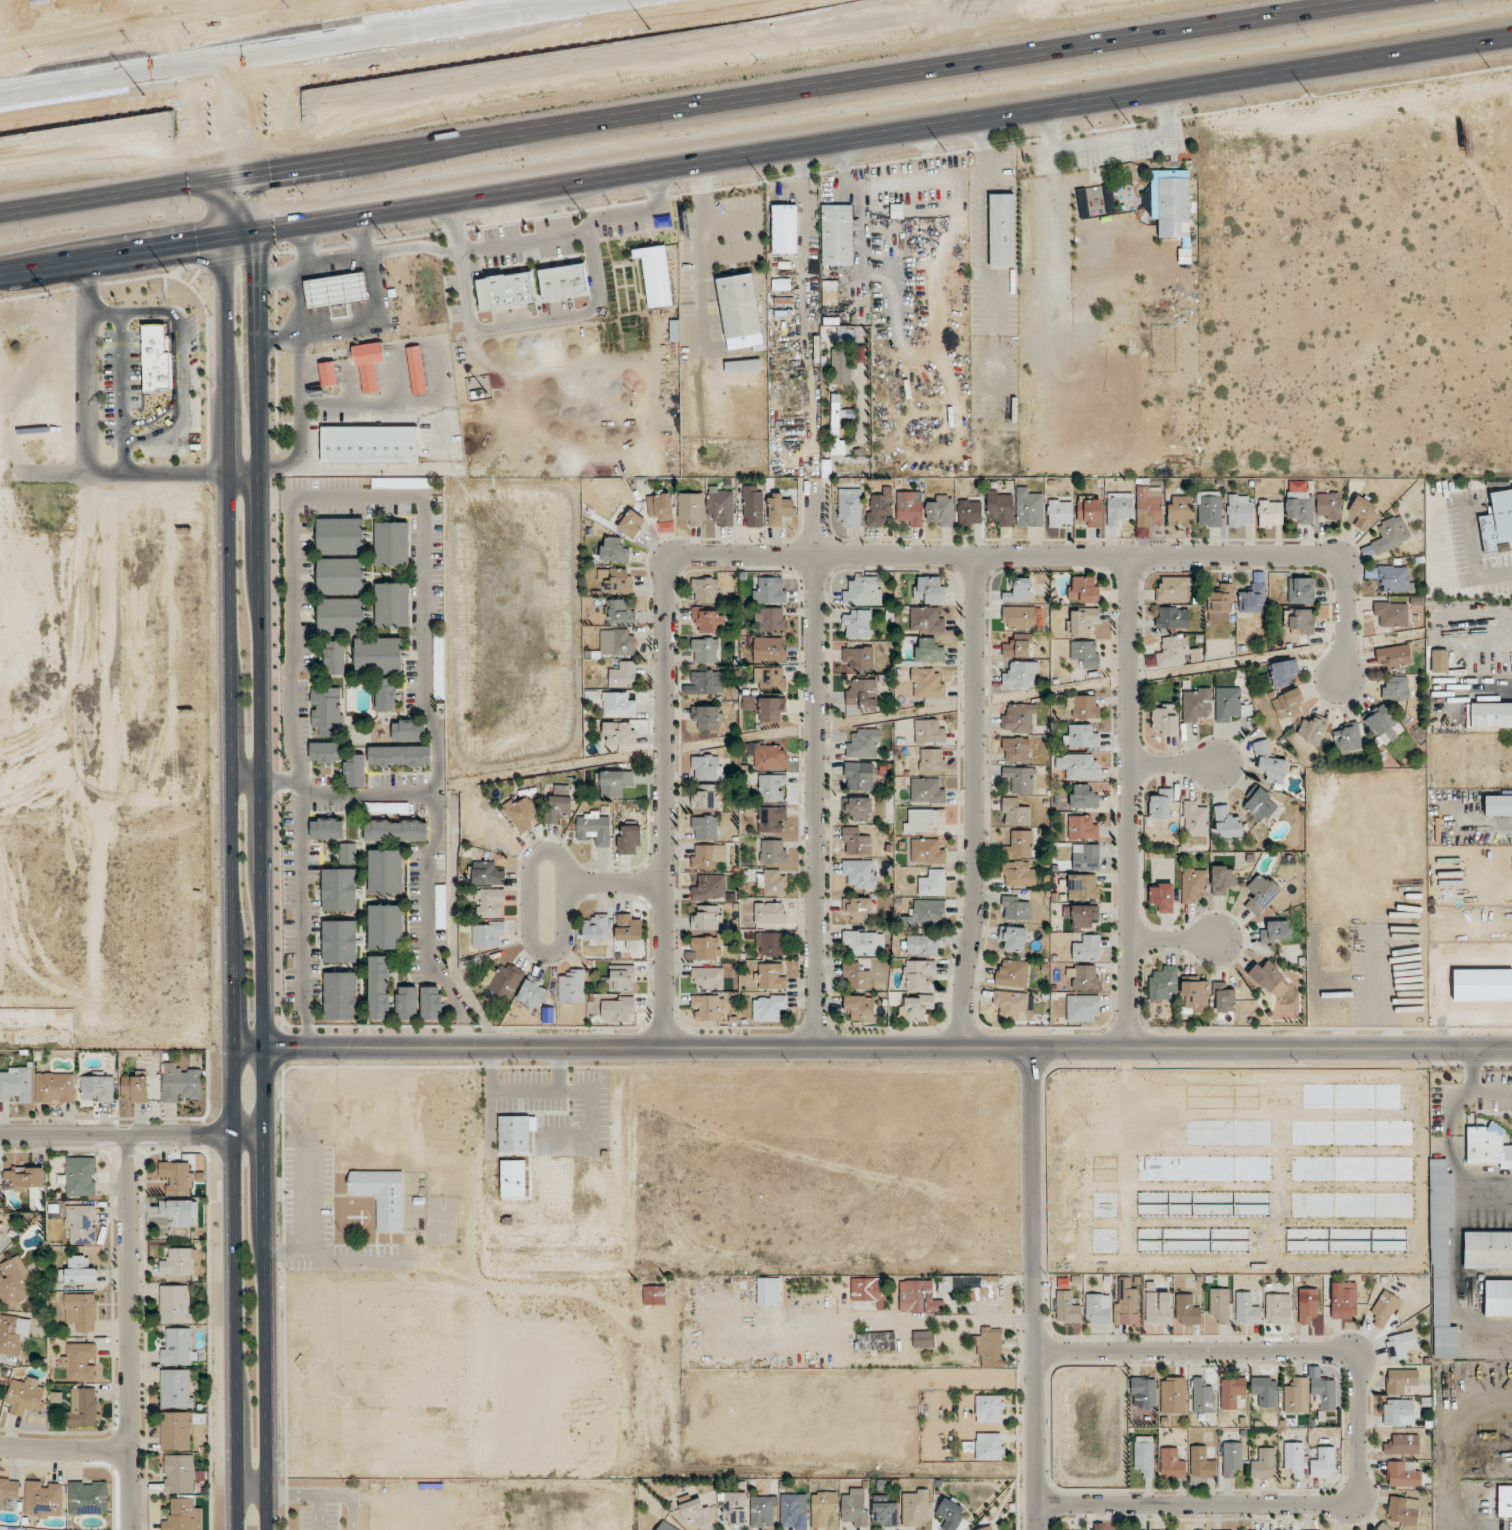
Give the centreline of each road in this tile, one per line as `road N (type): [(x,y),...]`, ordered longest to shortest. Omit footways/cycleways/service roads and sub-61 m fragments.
road 1 (secondary): [(269,1529),(257,53)]
road 2 (residential): [(664,1048),(671,561),(1332,555),(1345,561),(1349,579),(1342,680)]
road 3 (tertiary): [(1511,1049),(233,1047)]
road 4 (secondary): [(303,227),(1511,39)]
road 5 (secondary): [(225,57),(233,1047)]
road 6 (motorway): [(294,150),(1262,0)]
road 7 (residential): [(1037,1504),(1350,1506),(1359,1495),(1359,1363),(1341,1350),(1036,1351)]
road 8 (trunk): [(613,0),(0,92)]
road 9 (residential): [(817,1048),(816,479)]
road 10 (residential): [(1130,1049),(1130,557)]
road 11 (residential): [(963,1048),(977,893),(976,557)]
road 12 (secondary): [(233,1047),(236,1529)]
road 13 (tertiary): [(1034,1049),(1037,1529)]
road 14 (residential): [(132,1529),(130,1137)]
road 15 (secondary): [(0,273),(303,227)]
road 16 (tertiary): [(0,1137),(264,1138)]
road 17 (residential): [(563,884),(555,855),(532,857),(528,936),(548,955),(562,940),(563,884)]
road 18 (motorway): [(0,196),(172,169)]
road 19 (residential): [(0,1446),(131,1449)]
road 20 (motorway): [(172,169),(294,150)]

